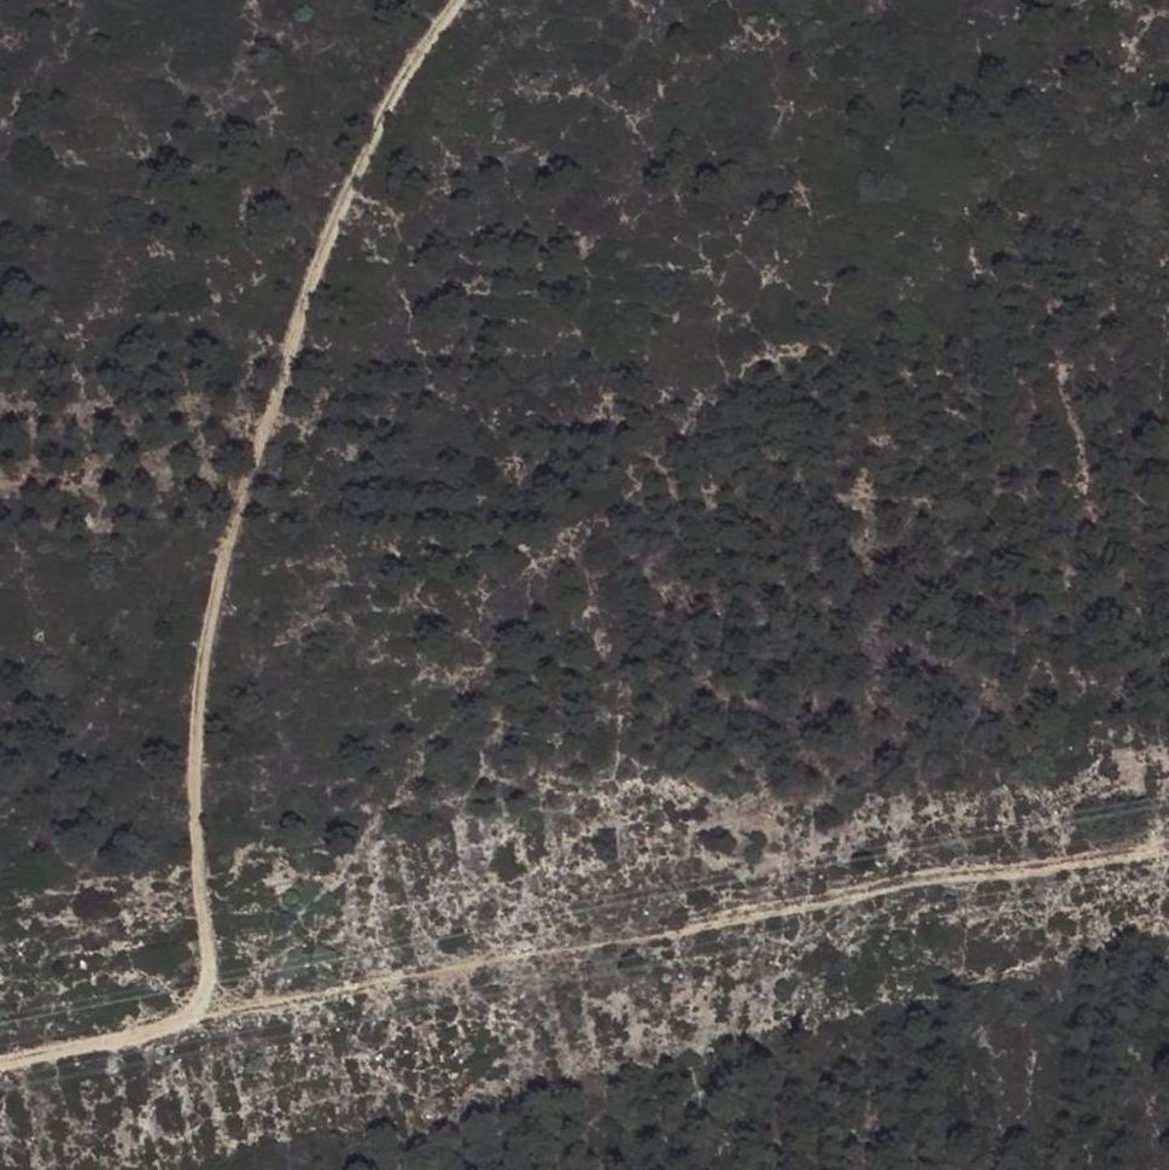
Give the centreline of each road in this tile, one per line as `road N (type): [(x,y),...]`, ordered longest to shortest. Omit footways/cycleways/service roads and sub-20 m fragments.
road 1 (track): [(0,1064),(141,1036),(189,1009),(209,969),(191,809),(203,664),(252,456),(315,265),(386,98),(457,0)]
road 2 (track): [(162,1024),(1168,837)]

